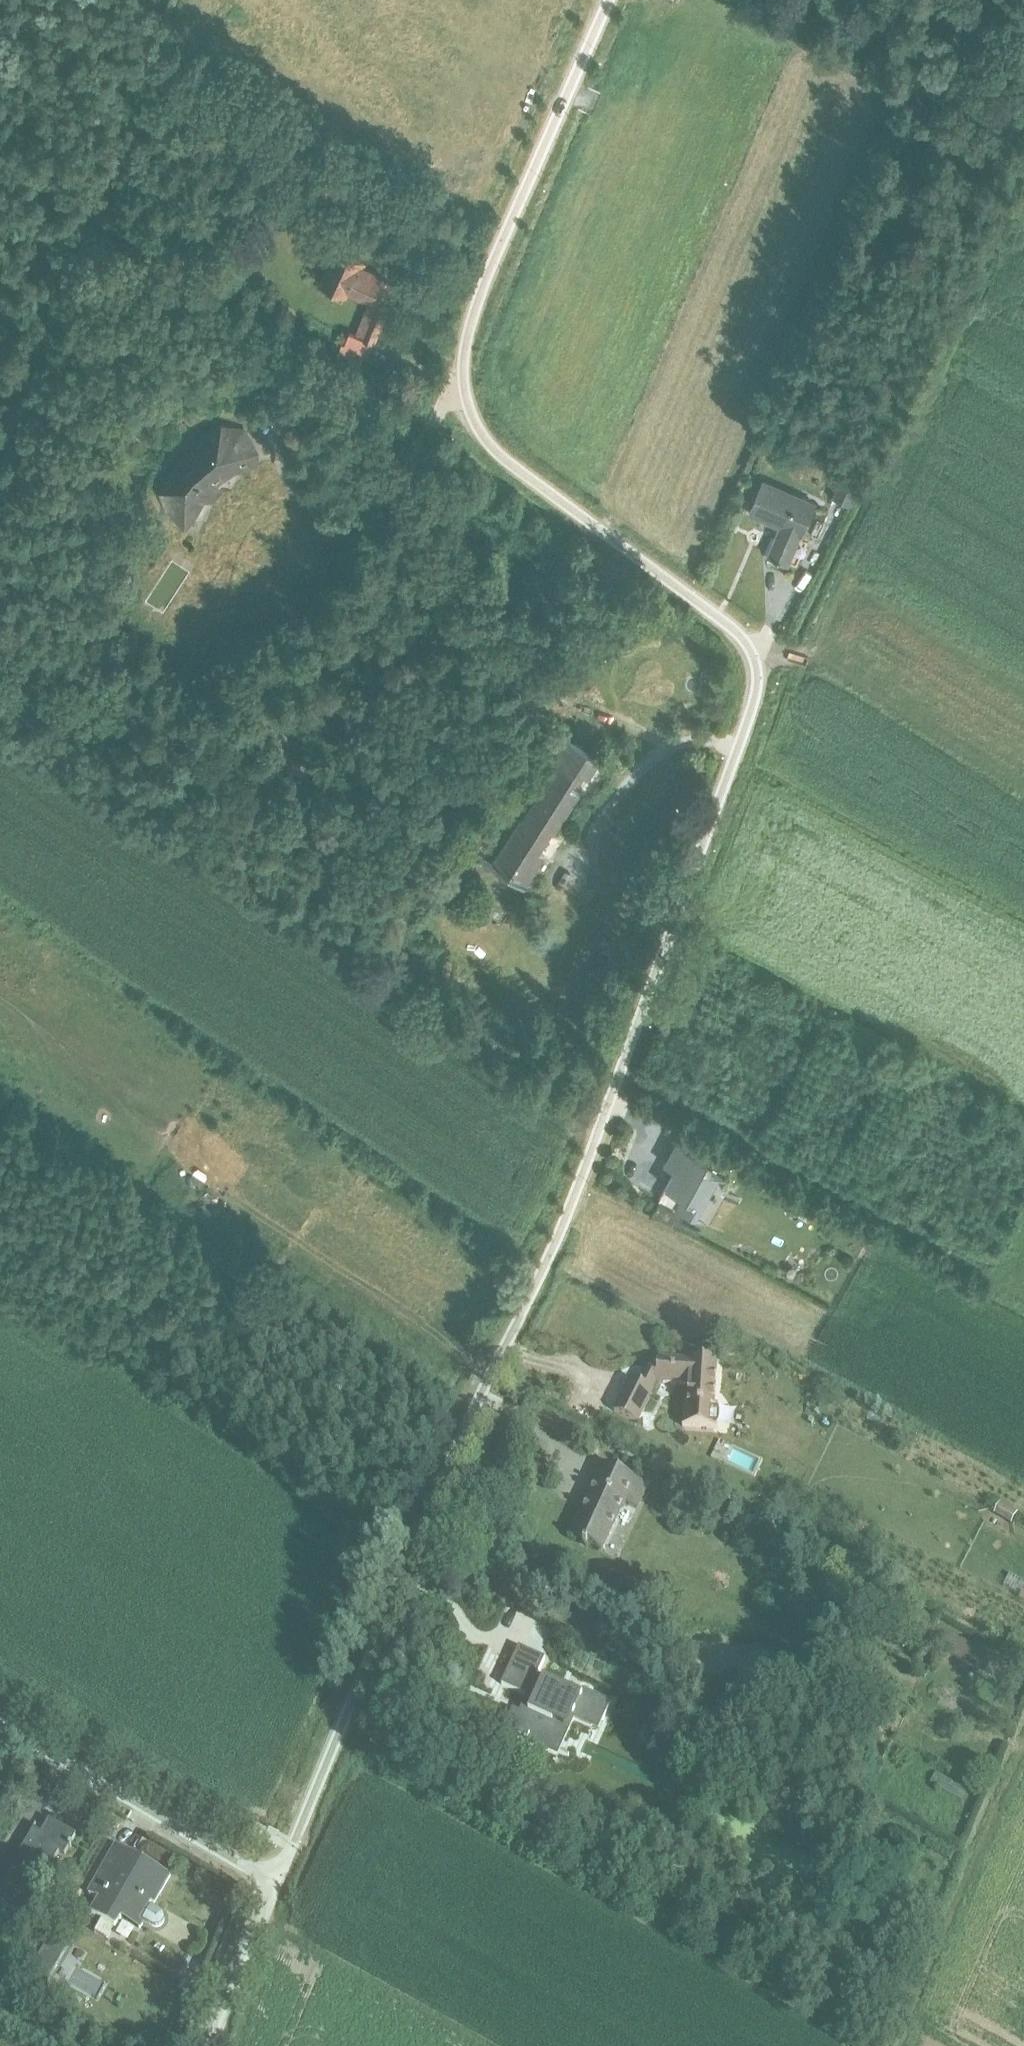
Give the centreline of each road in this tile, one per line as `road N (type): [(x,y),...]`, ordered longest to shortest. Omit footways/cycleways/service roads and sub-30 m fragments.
road 1 (residential): [(277,1891),(438,1489),(574,1206),(753,699),(754,658),(732,625),(495,450),(466,403),(466,338),(485,281),(610,0)]
road 2 (unclassified): [(277,1891),(0,1726)]
road 3 (unclassified): [(211,2045),(277,1891)]

